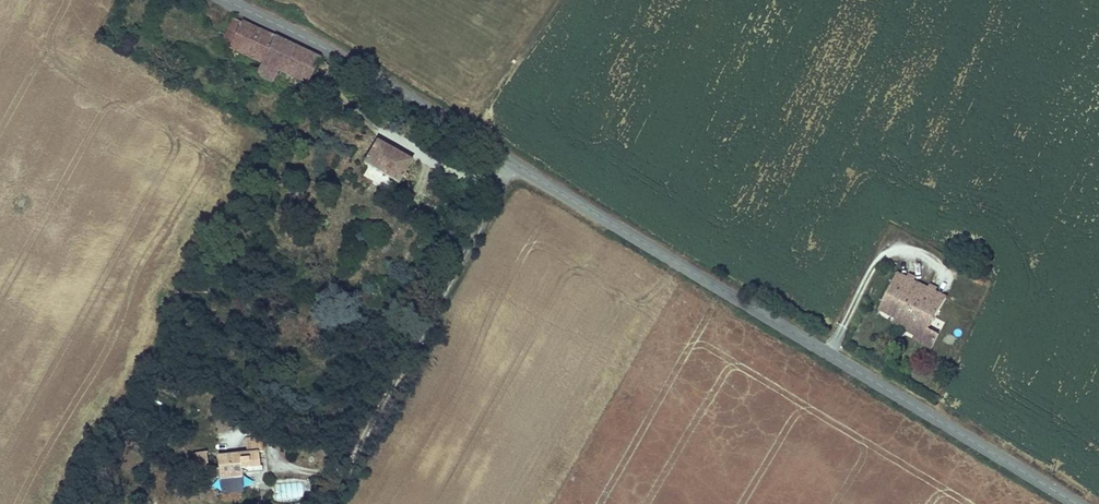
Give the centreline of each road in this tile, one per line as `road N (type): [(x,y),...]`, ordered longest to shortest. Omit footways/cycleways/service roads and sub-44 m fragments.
road 1 (tertiary): [(516,164),(1079,503)]
road 2 (unclassified): [(284,466),(324,471),(364,432),(516,164)]
road 3 (tertiary): [(227,0),(338,54),(516,164)]

